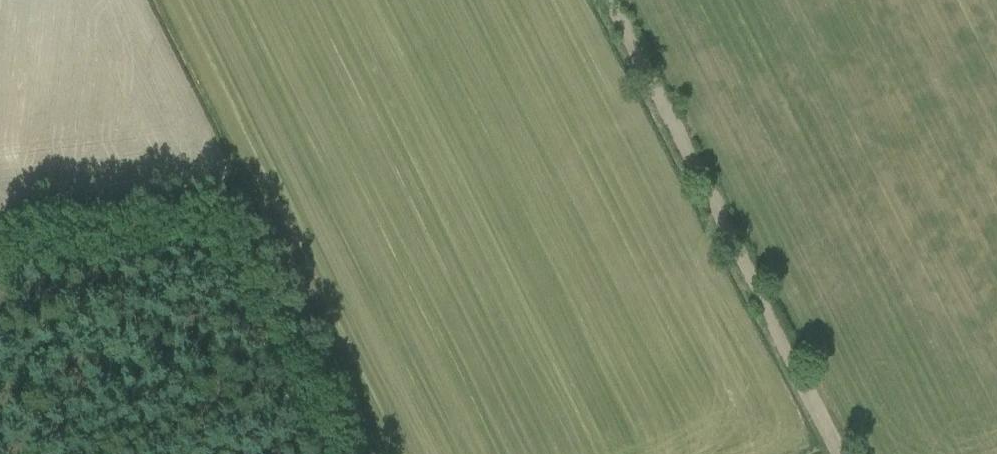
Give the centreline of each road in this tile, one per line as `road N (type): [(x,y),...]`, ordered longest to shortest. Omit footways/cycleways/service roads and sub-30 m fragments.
road 1 (track): [(605,0),(836,453)]

